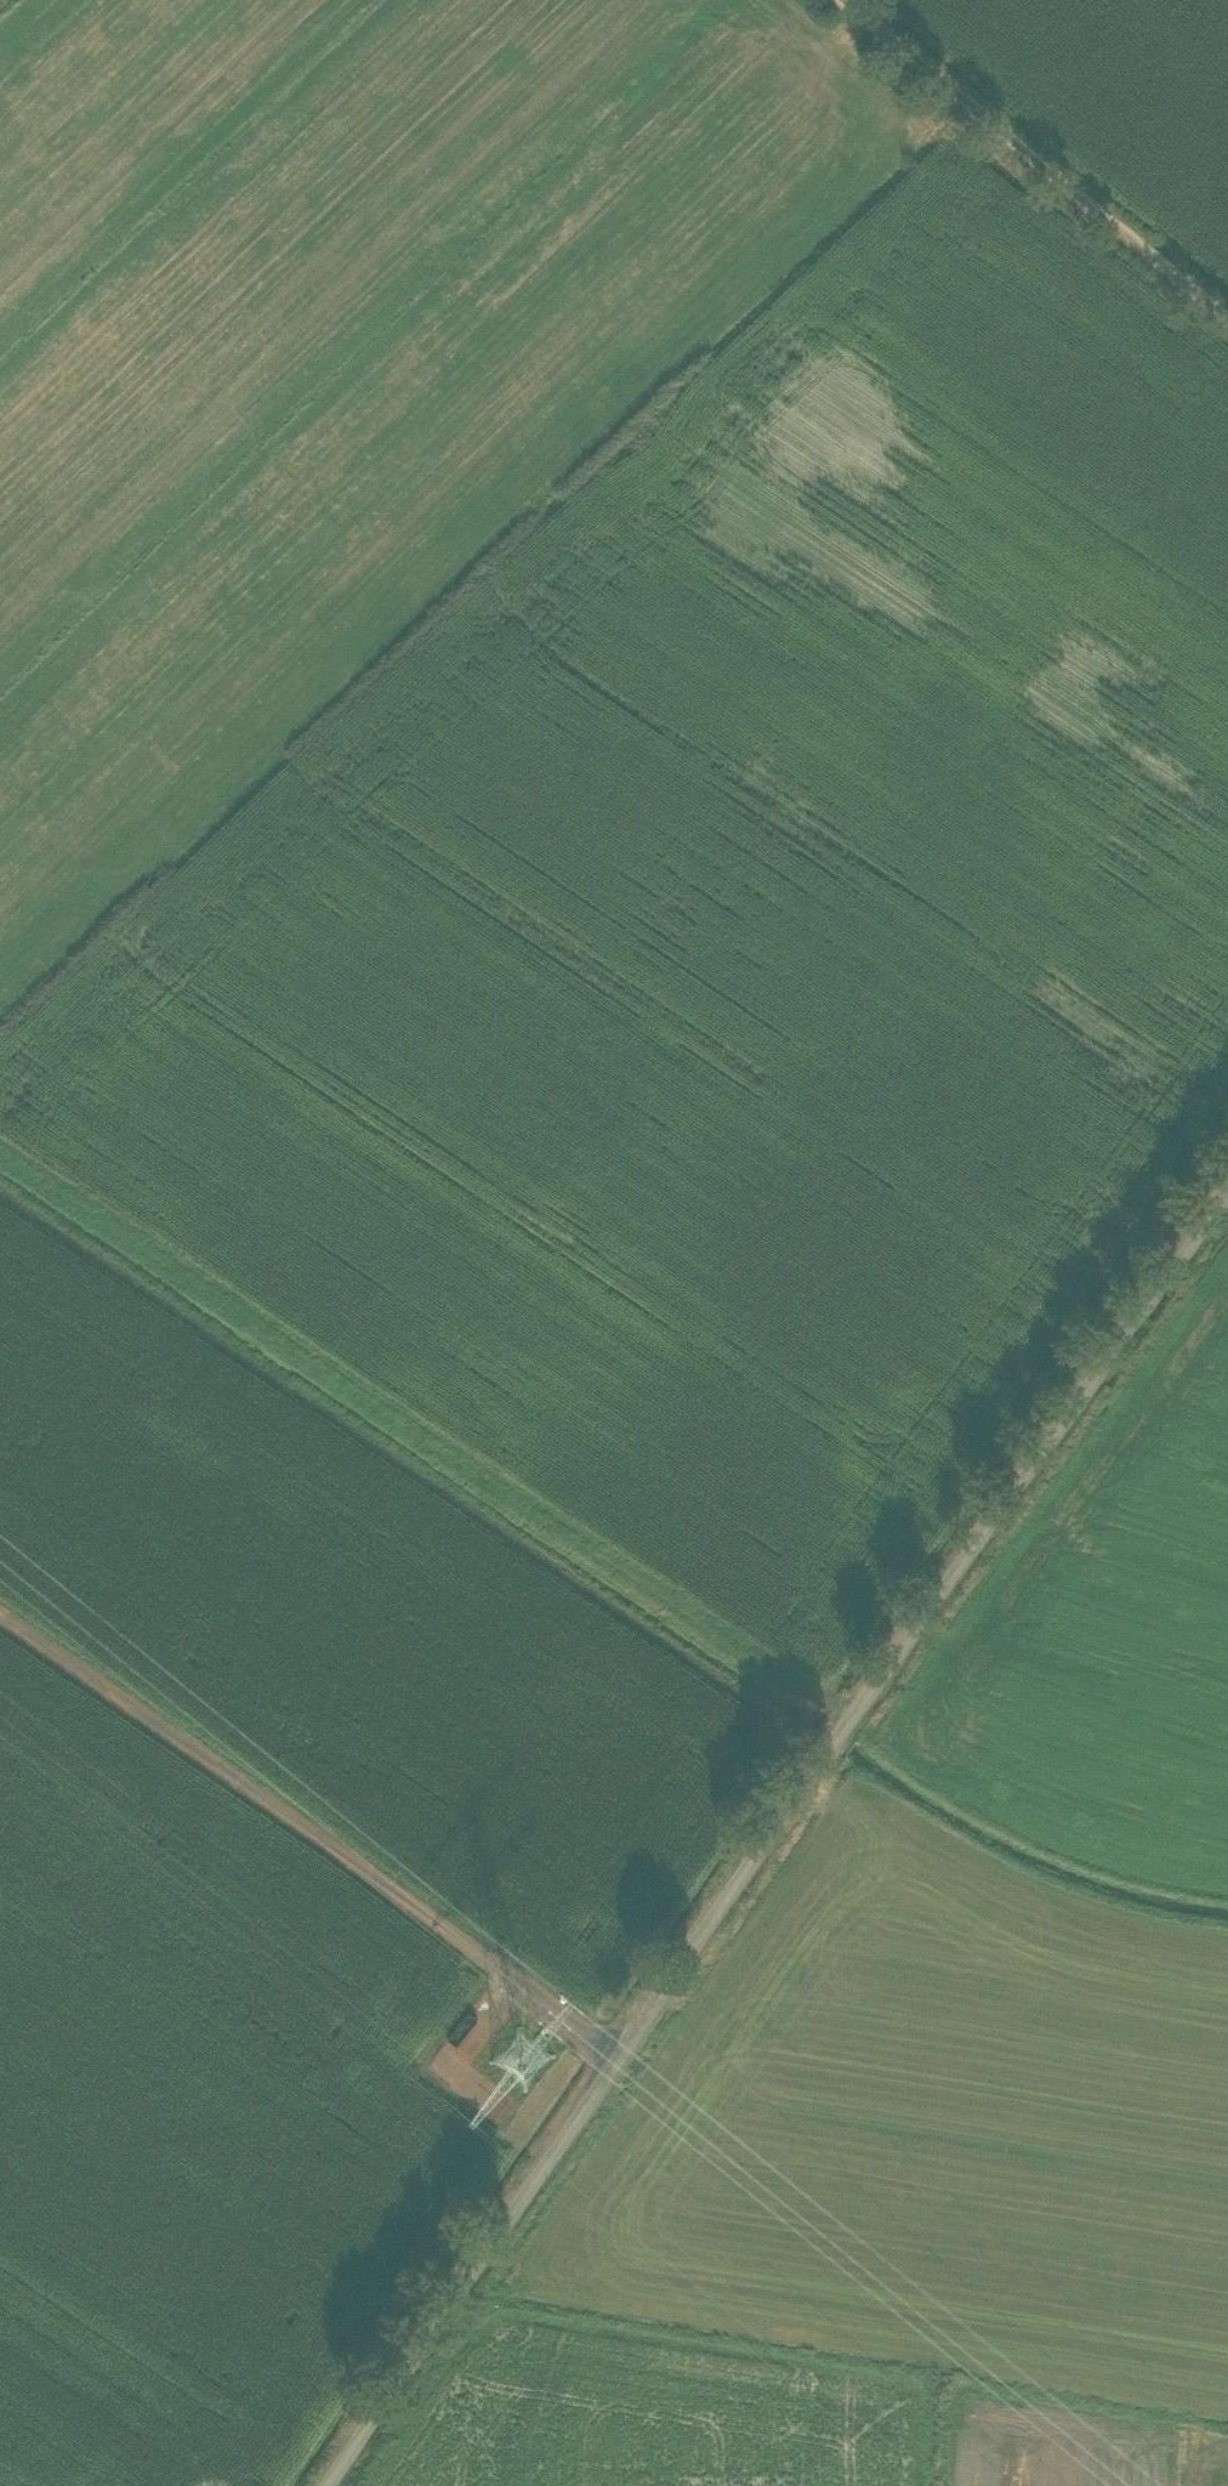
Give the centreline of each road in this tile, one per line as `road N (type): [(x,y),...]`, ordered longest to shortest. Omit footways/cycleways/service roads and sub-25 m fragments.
road 1 (unclassified): [(308,2485),(1227,1193)]
road 2 (track): [(857,0),(1227,298)]

